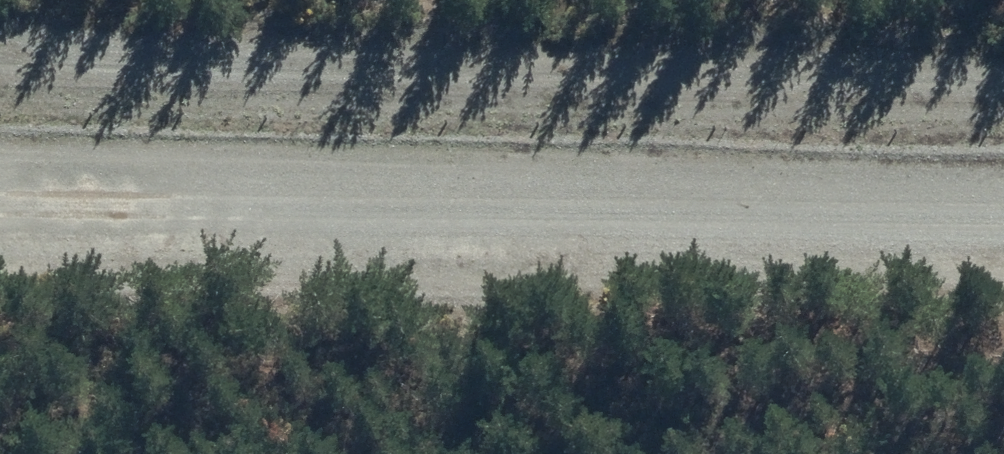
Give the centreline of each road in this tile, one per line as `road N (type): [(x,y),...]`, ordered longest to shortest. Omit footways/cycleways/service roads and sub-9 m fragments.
road 1 (unclassified): [(0,237),(1003,265)]
road 2 (track): [(0,69),(1003,89)]

